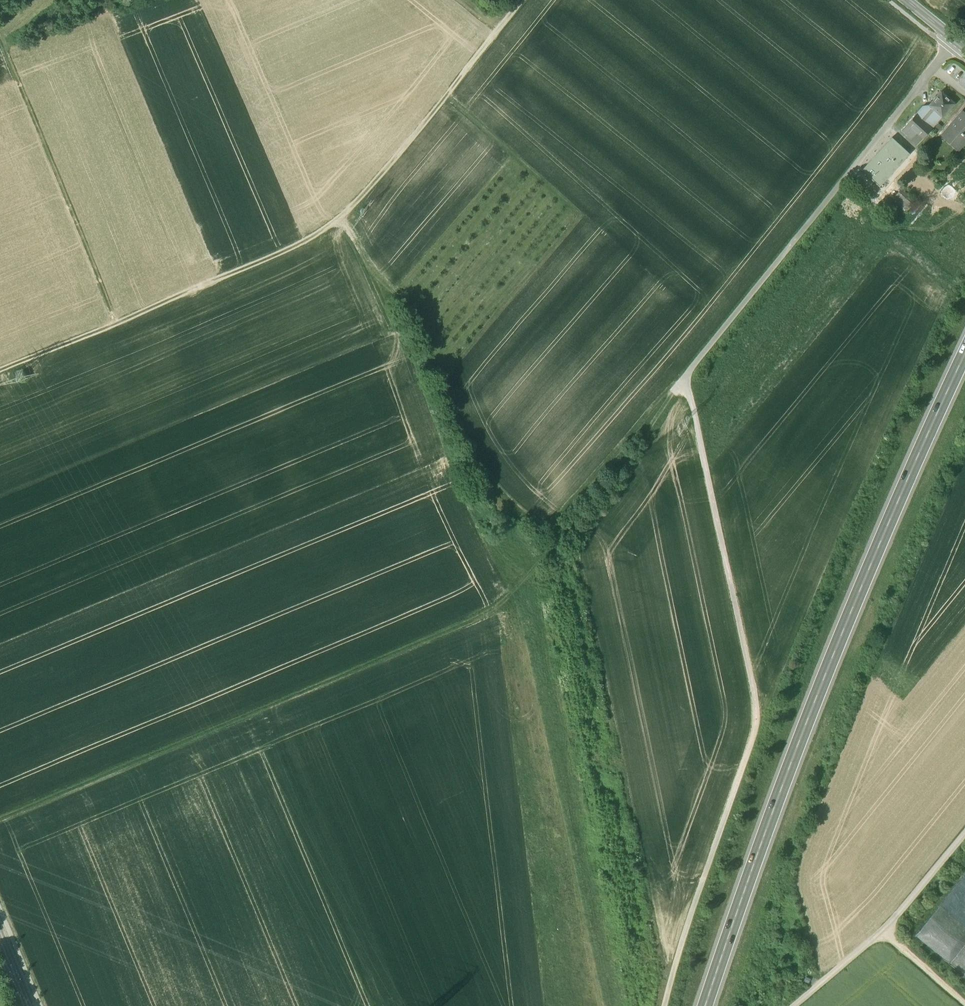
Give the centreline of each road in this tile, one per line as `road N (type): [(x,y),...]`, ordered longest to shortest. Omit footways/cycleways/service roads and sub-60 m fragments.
road 1 (track): [(0,828),(501,609),(597,508),(683,385)]
road 2 (primary): [(706,1005),(819,695),(964,359)]
road 3 (track): [(529,0),(330,231),(0,375)]
road 4 (track): [(670,1005),(763,727),(693,394),(683,385)]
road 5 (track): [(119,326),(0,30)]
road 6 (track): [(683,385),(849,179)]
road 7 (track): [(793,1005),(884,929),(964,834)]

